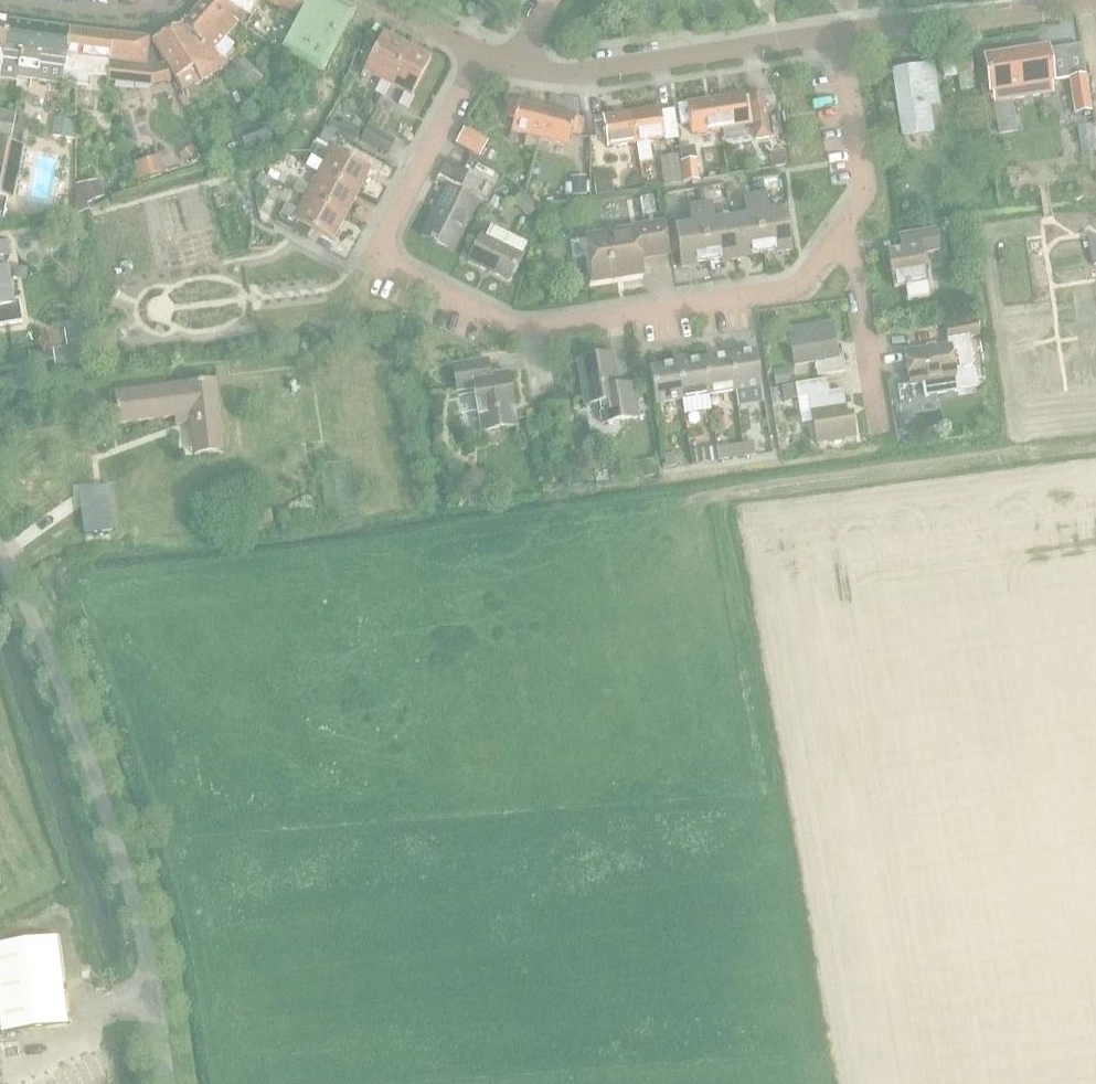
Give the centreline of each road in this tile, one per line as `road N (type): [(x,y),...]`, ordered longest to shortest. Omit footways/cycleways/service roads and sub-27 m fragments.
road 1 (residential): [(482,54),(382,245),(395,266),(517,328),(798,287),(851,210)]
road 2 (unclassified): [(170,1083),(159,993),(113,823),(39,624),(0,553)]
road 3 (residential): [(514,64),(575,74),(834,32)]
road 4 (residential): [(834,32),(1066,0)]
road 5 (residential): [(882,436),(851,210)]
road 6 (residential): [(851,210),(865,189),(834,32)]

